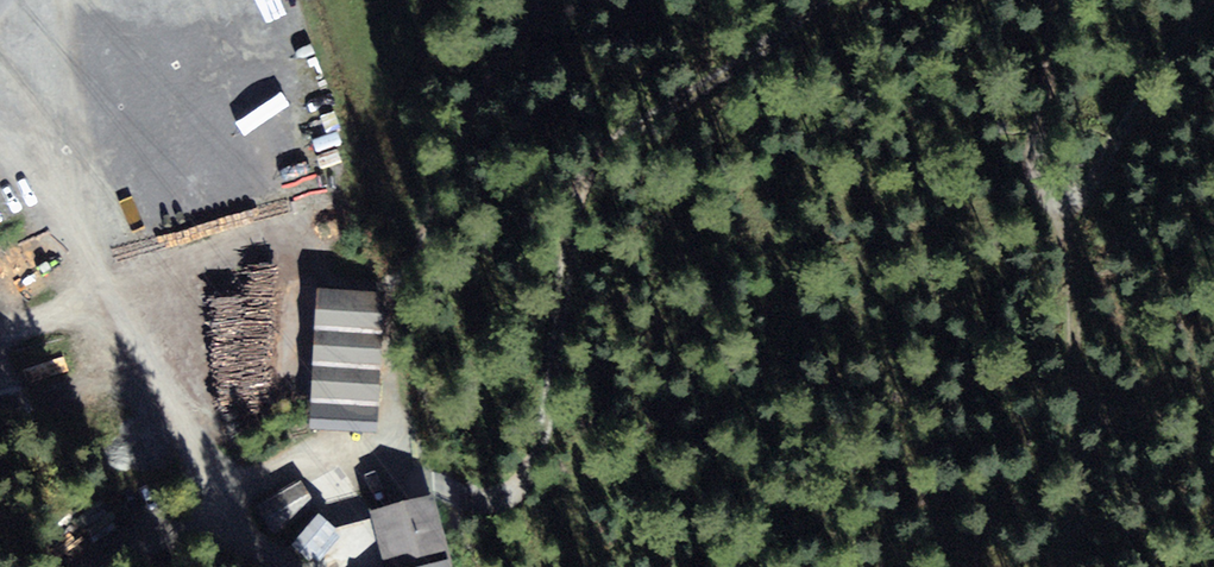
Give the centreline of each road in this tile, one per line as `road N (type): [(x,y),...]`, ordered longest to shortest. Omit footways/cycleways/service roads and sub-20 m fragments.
road 1 (track): [(817,0),(740,62),(599,154),(583,175),(546,416),(512,497),(477,500),(383,462),(223,475)]
road 2 (track): [(223,475),(90,234),(40,0)]
road 3 (track): [(1208,0),(1087,186),(1068,194),(1050,187),(1042,161),(1055,0)]
road 4 (track): [(1062,566),(1077,522),(1068,194)]
road 5 (track): [(237,496),(393,418),(402,298)]
road 6 (track): [(90,234),(0,114)]
road 7 (track): [(122,566),(237,496)]

